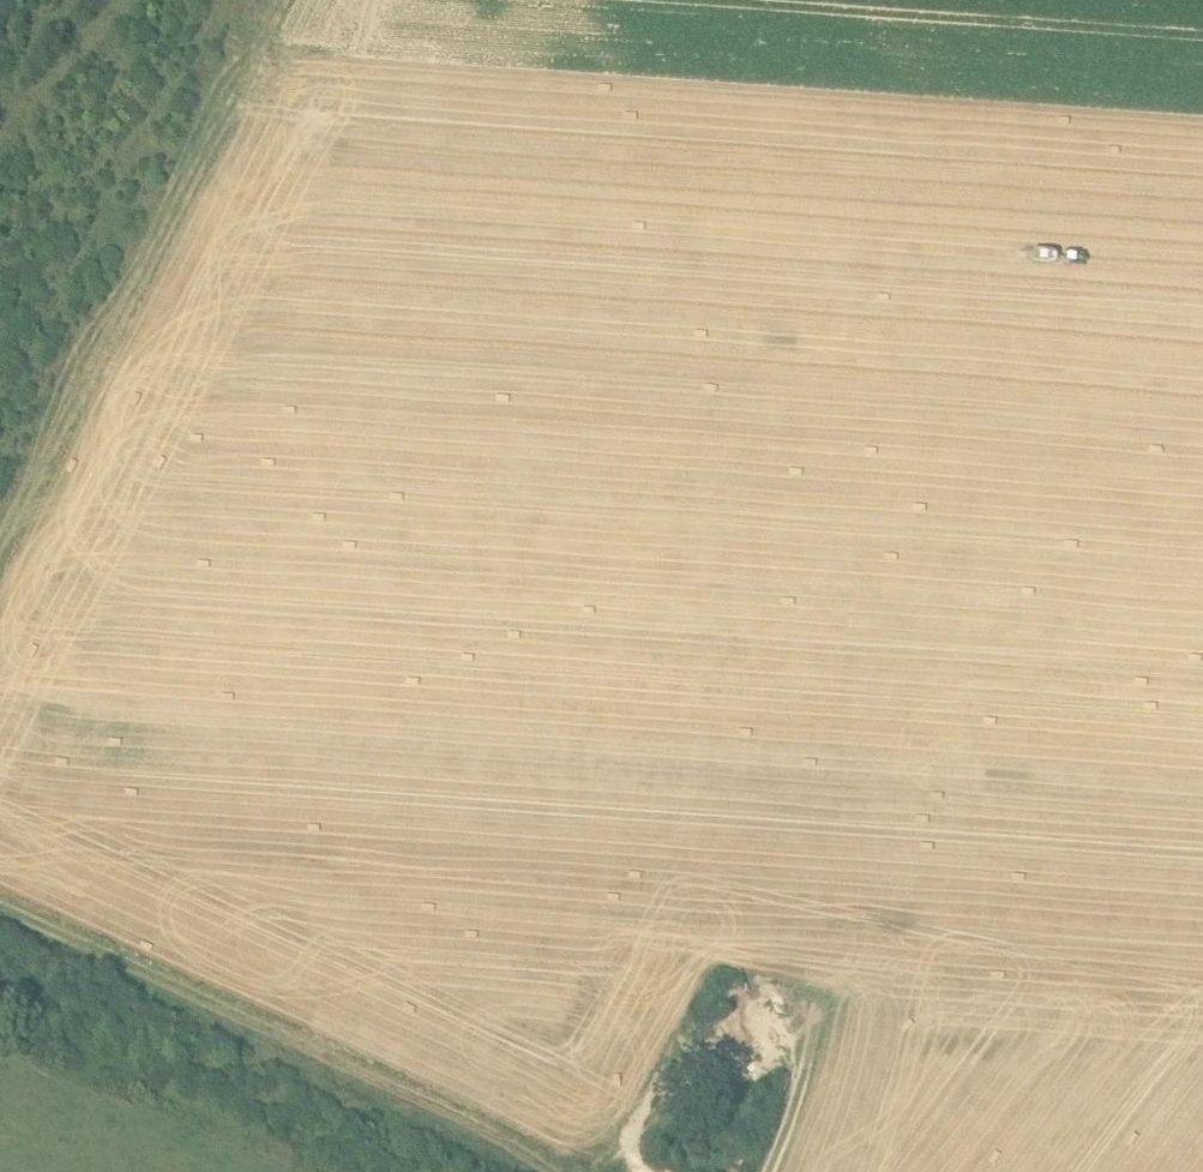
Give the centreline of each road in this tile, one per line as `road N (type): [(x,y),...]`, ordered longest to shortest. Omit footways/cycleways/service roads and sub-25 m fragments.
road 1 (track): [(0,902),(462,1115),(561,1171)]
road 2 (track): [(0,538),(283,0)]
road 3 (track): [(766,1171),(829,986)]

